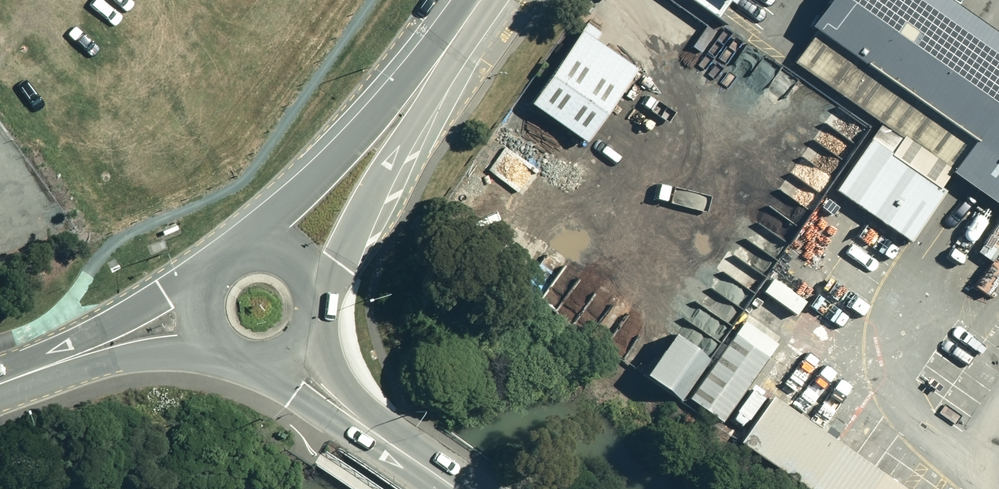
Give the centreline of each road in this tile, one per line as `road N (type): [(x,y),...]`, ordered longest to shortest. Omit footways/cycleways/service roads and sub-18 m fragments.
road 1 (tertiary): [(483,0),(296,268)]
road 2 (secondary): [(455,488),(286,354)]
road 3 (tertiary): [(0,383),(201,320)]
road 4 (tertiary): [(201,320),(210,277),(236,255),(267,252),(296,268)]

